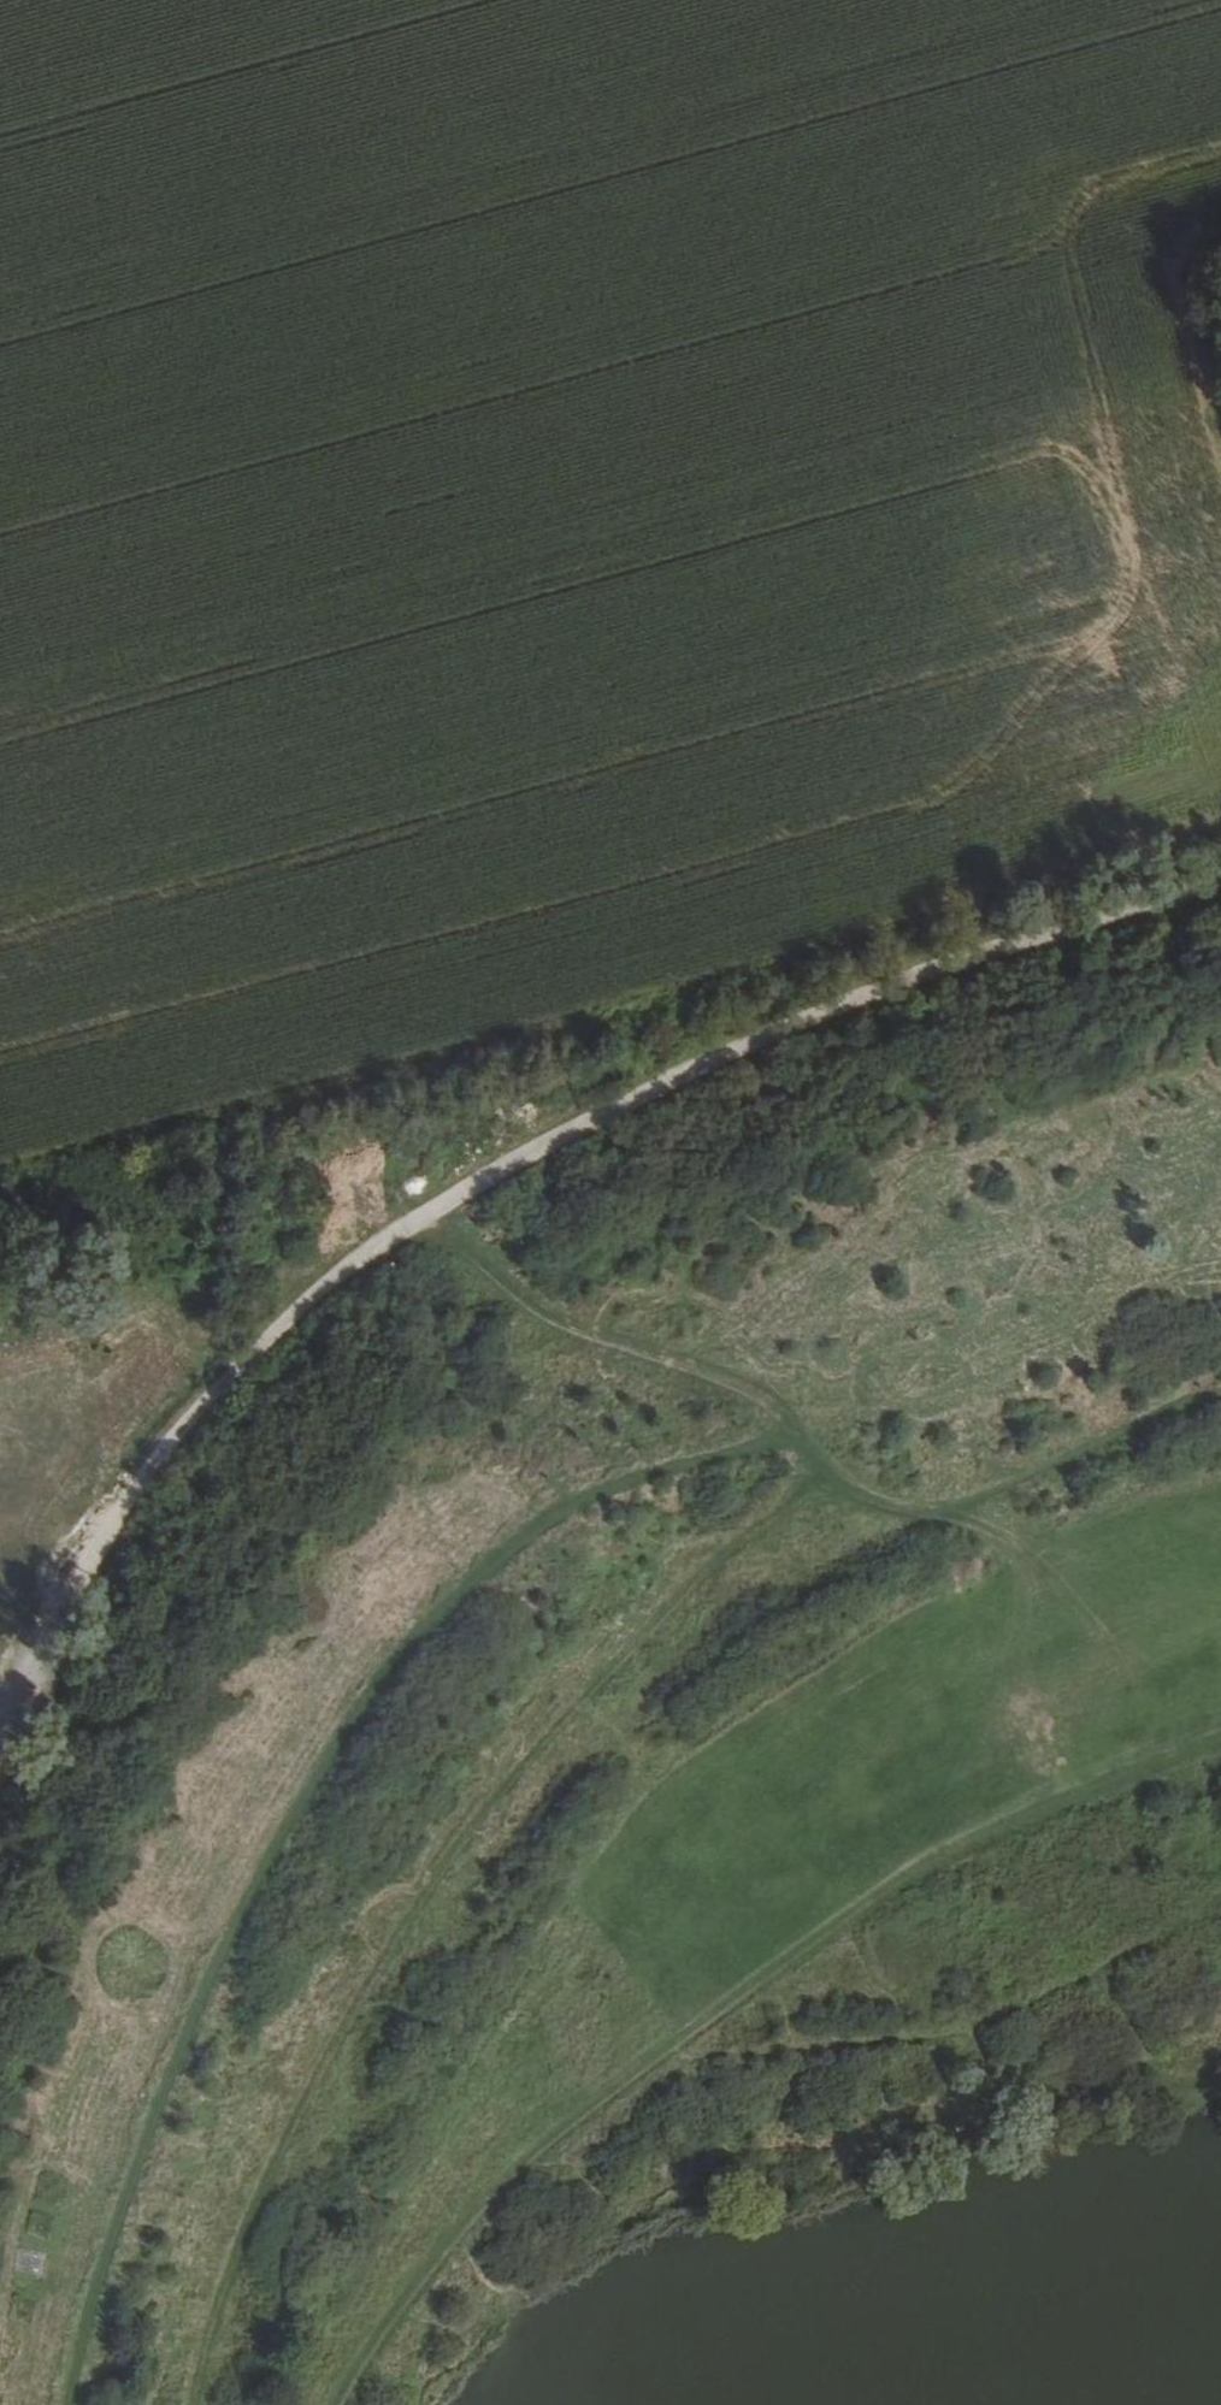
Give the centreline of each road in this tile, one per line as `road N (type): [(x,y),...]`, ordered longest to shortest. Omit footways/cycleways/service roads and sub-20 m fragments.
road 1 (track): [(59,1621),(140,1473),(263,1343),(418,1220),(621,1103),(759,1037),(1220,887)]

